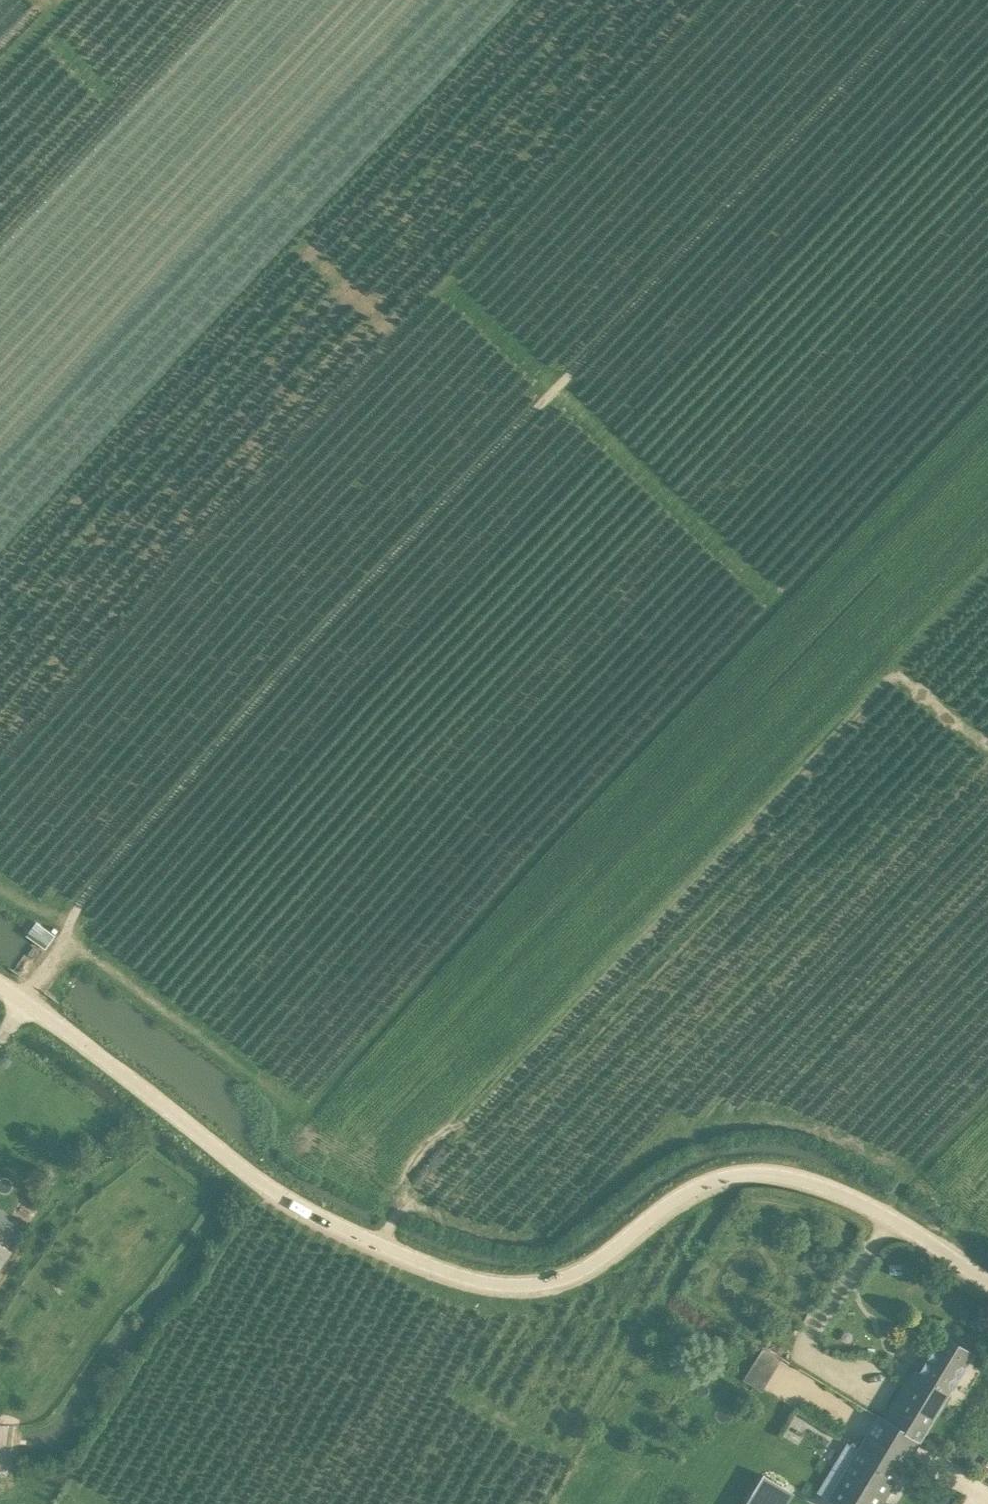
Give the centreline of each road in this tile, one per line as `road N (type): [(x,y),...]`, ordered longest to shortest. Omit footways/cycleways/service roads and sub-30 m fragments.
road 1 (unclassified): [(987,1286),(861,1201),(767,1174),(716,1179),(677,1196),(589,1267),(526,1285),(476,1281),(412,1258),(235,1164),(0,984)]

